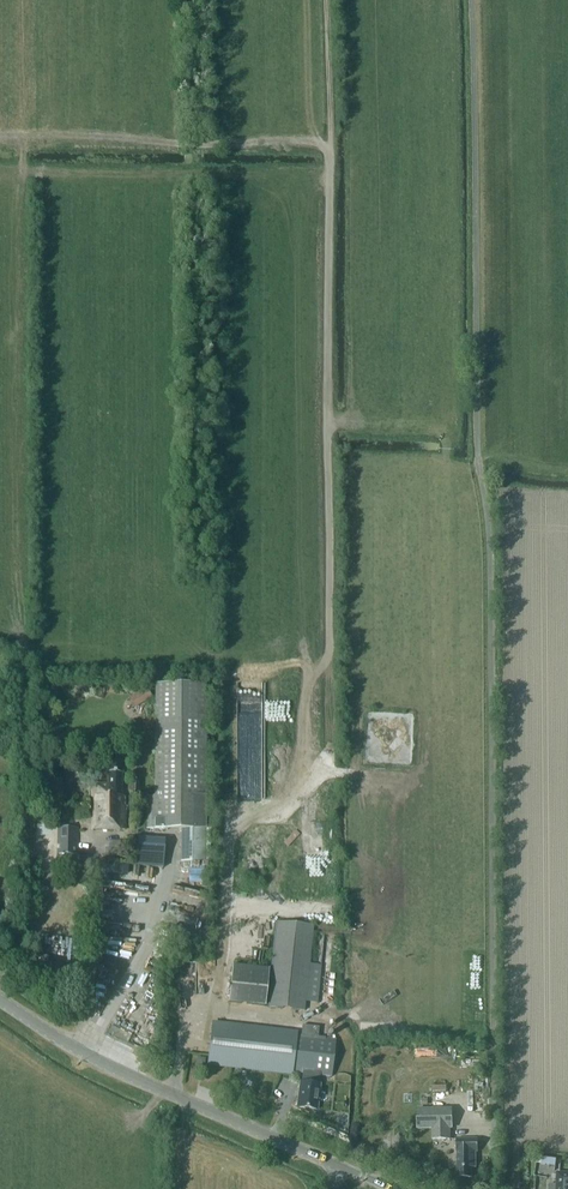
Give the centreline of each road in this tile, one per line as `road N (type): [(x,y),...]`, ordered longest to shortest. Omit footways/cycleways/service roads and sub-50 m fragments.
road 1 (unclassified): [(494,1188),(493,766),(484,499),(476,465),(472,0)]
road 2 (track): [(323,0),(334,753),(320,778),(230,848),(224,878)]
road 3 (tertiary): [(387,1188),(127,1075),(0,998)]

